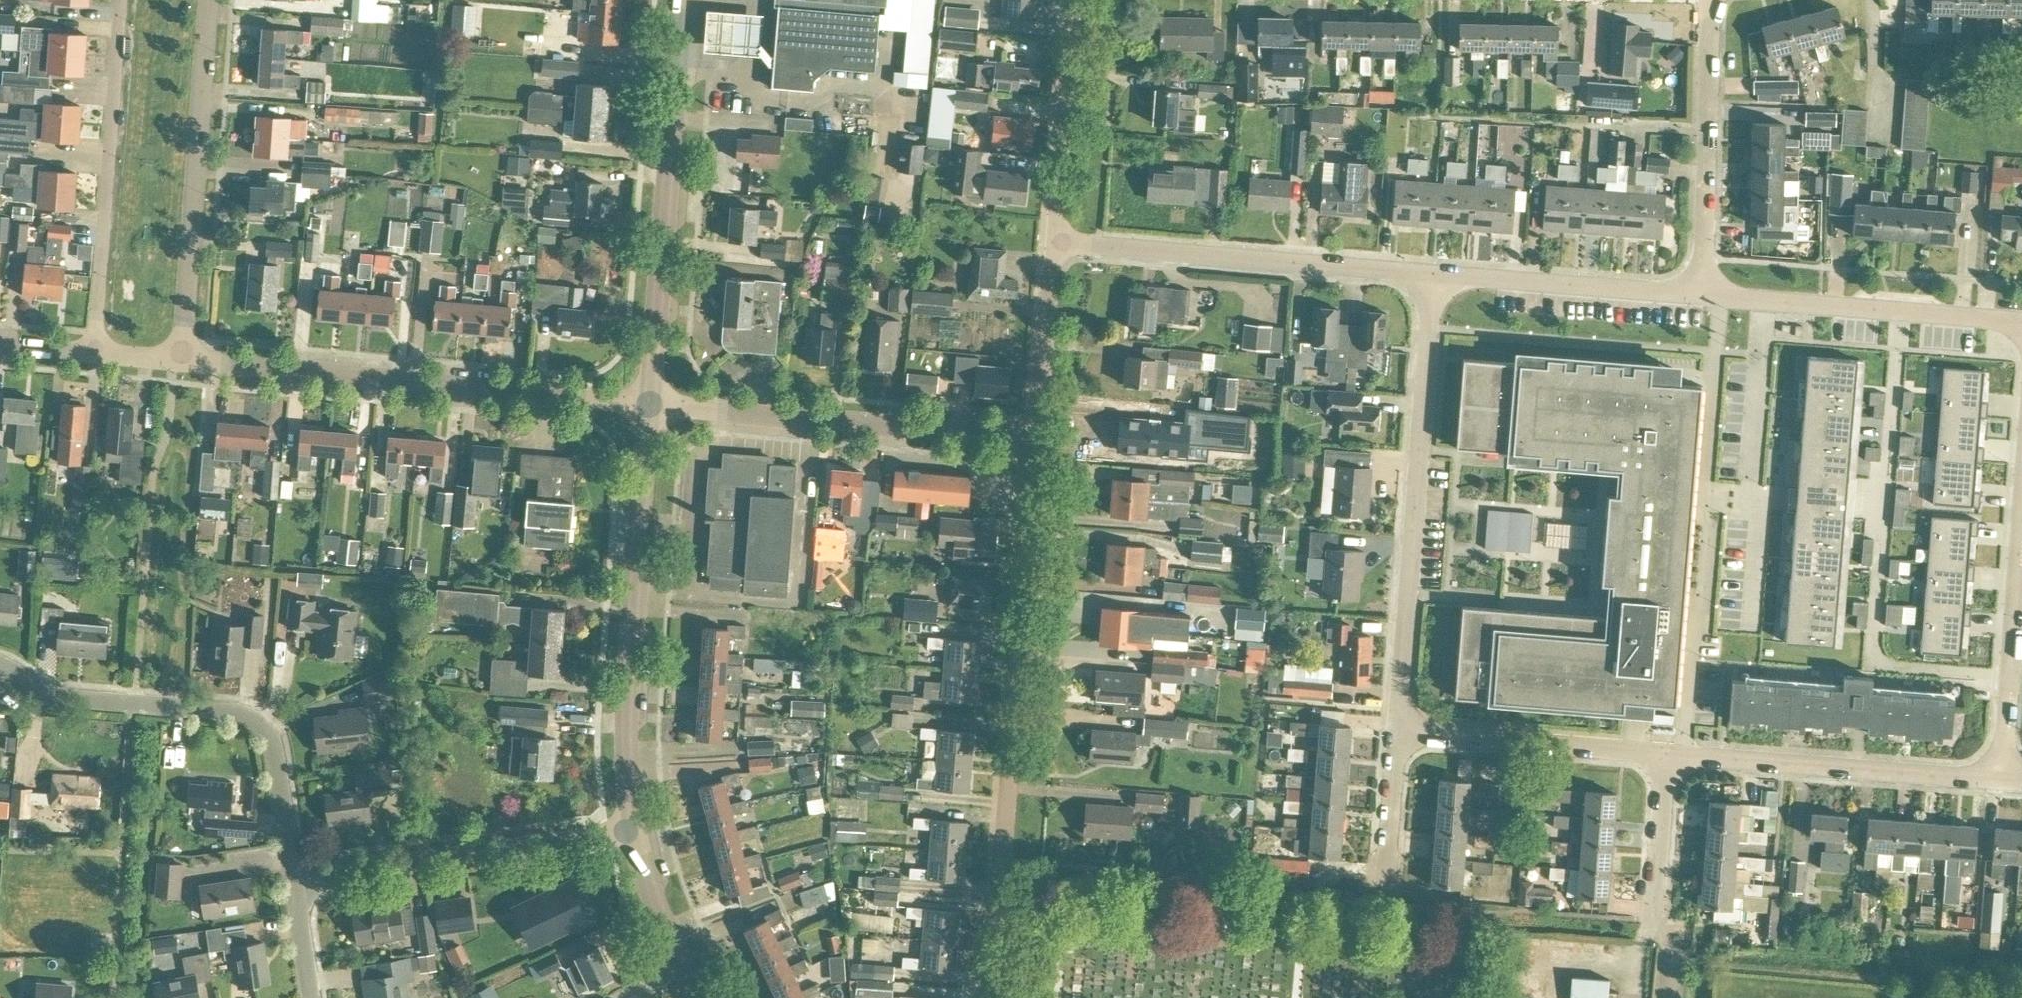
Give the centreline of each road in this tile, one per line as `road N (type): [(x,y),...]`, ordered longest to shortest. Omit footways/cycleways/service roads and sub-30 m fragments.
road 1 (residential): [(993,997),(1038,433)]
road 2 (residential): [(650,406),(181,360)]
road 3 (residential): [(1398,729),(1433,273)]
road 4 (residential): [(0,664),(65,695),(254,720),(278,764),(297,880)]
road 5 (secondary): [(638,826),(631,739),(650,406)]
road 6 (secondary): [(650,406),(686,0)]
road 7 (residential): [(1038,433),(650,406)]
road 8 (residential): [(1433,273),(1054,242)]
road 9 (residential): [(181,360),(213,0)]
road 10 (residential): [(93,352),(119,0)]
road 11 (residential): [(297,880),(638,826)]
road 12 (residential): [(2000,779),(1669,751)]
road 13 (residential): [(2021,323),(1694,295)]
road 14 (residential): [(2000,779),(2021,470)]
road 15 (residential): [(1694,295),(1708,0)]
road 16 (residential): [(1669,751),(1398,729)]
road 17 (residential): [(1694,295),(1433,273)]
road 18 (residential): [(1054,242),(1074,0)]
road 19 (residential): [(1038,433),(1054,242)]
road 20 (secondary): [(702,997),(670,934),(638,826)]
road 21 (residential): [(1655,921),(1669,751)]
road 22 (residential): [(1386,886),(1398,729)]

